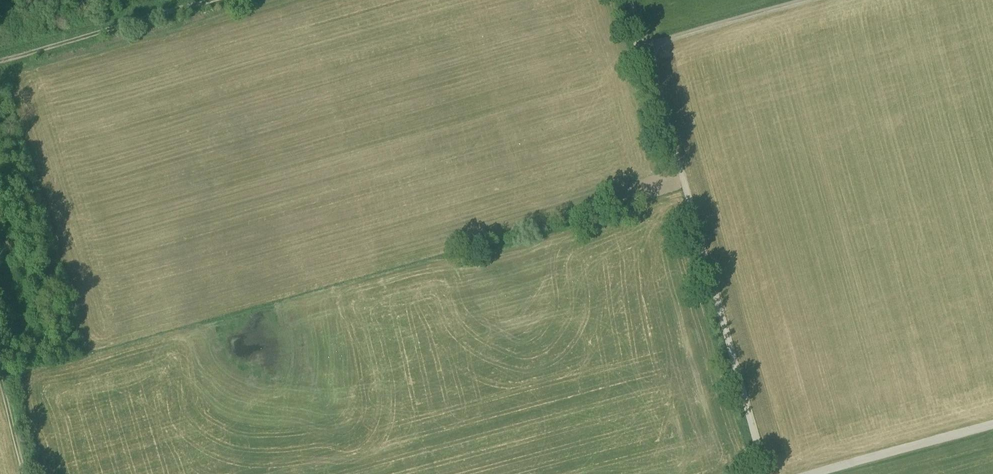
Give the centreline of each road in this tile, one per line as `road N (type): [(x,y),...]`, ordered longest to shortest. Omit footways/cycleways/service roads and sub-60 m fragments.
road 1 (track): [(645,45),(767,473)]
road 2 (track): [(212,0),(0,59)]
road 3 (track): [(992,423),(808,473)]
road 4 (track): [(805,0),(645,45)]

